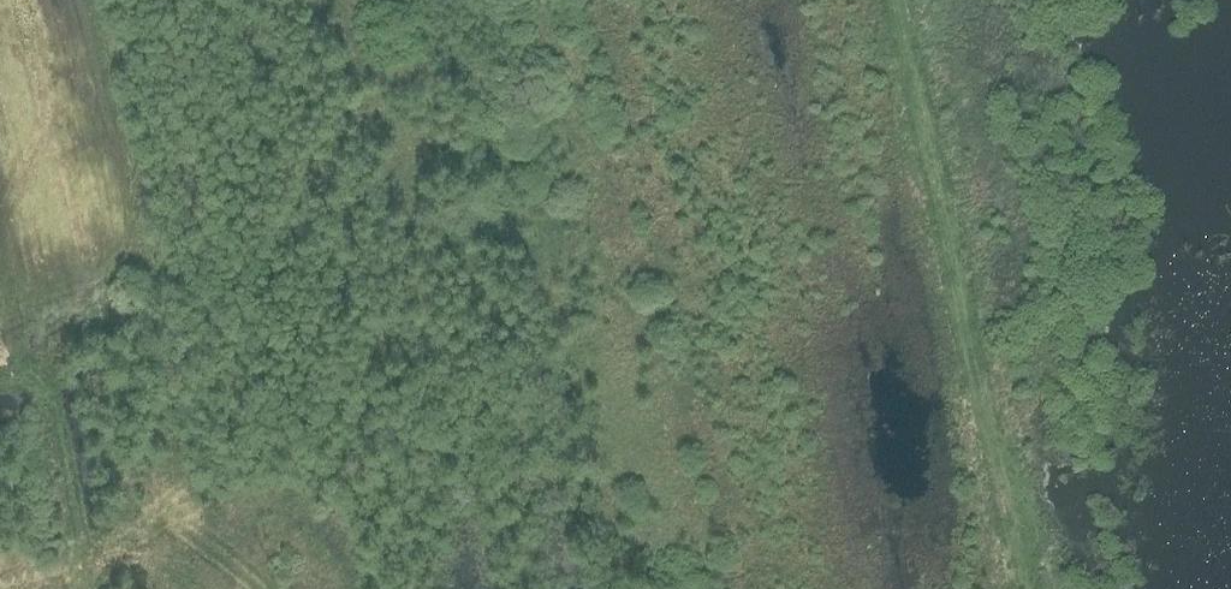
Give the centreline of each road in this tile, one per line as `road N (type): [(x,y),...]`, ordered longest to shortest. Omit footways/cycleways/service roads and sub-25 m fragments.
road 1 (track): [(86,588),(46,400),(33,378),(0,370)]

